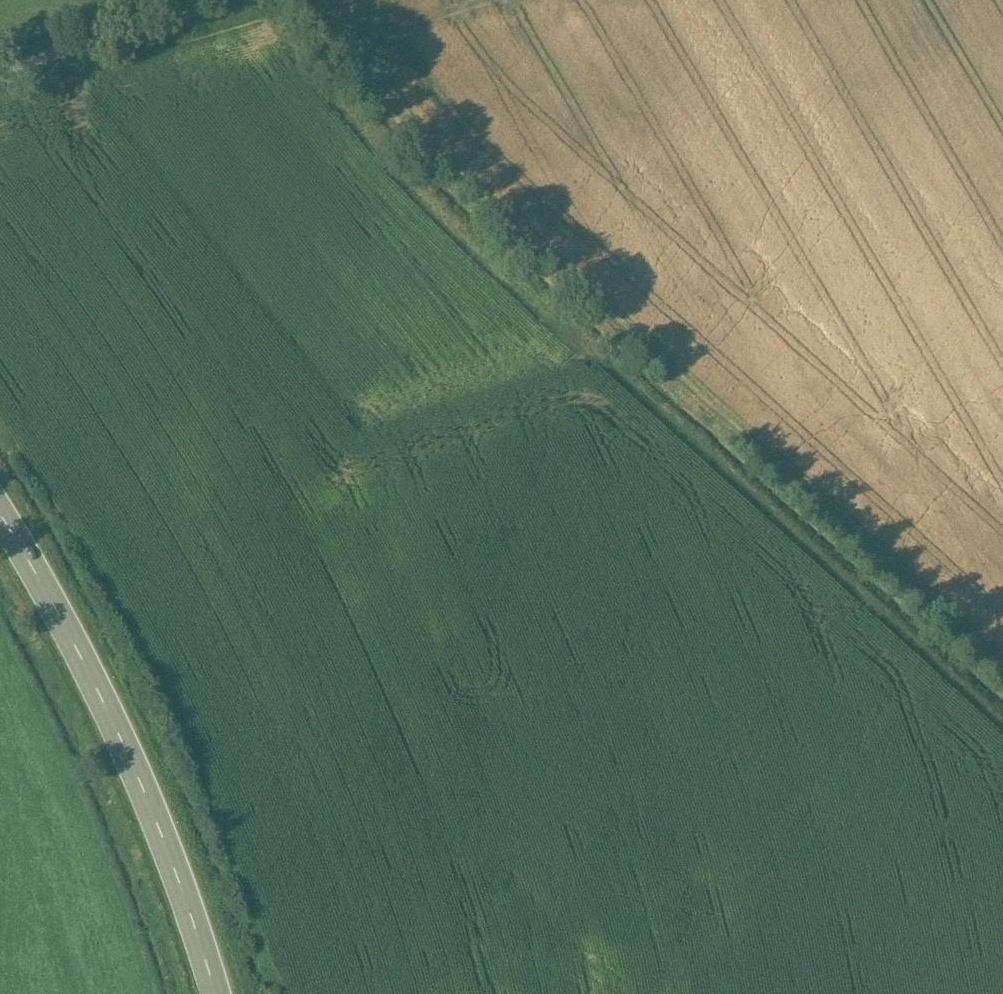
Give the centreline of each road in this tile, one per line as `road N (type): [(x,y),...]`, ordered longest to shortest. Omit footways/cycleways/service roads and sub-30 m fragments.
road 1 (secondary): [(215,993),(137,778),(0,517)]
road 2 (unclassified): [(0,72),(241,0)]

